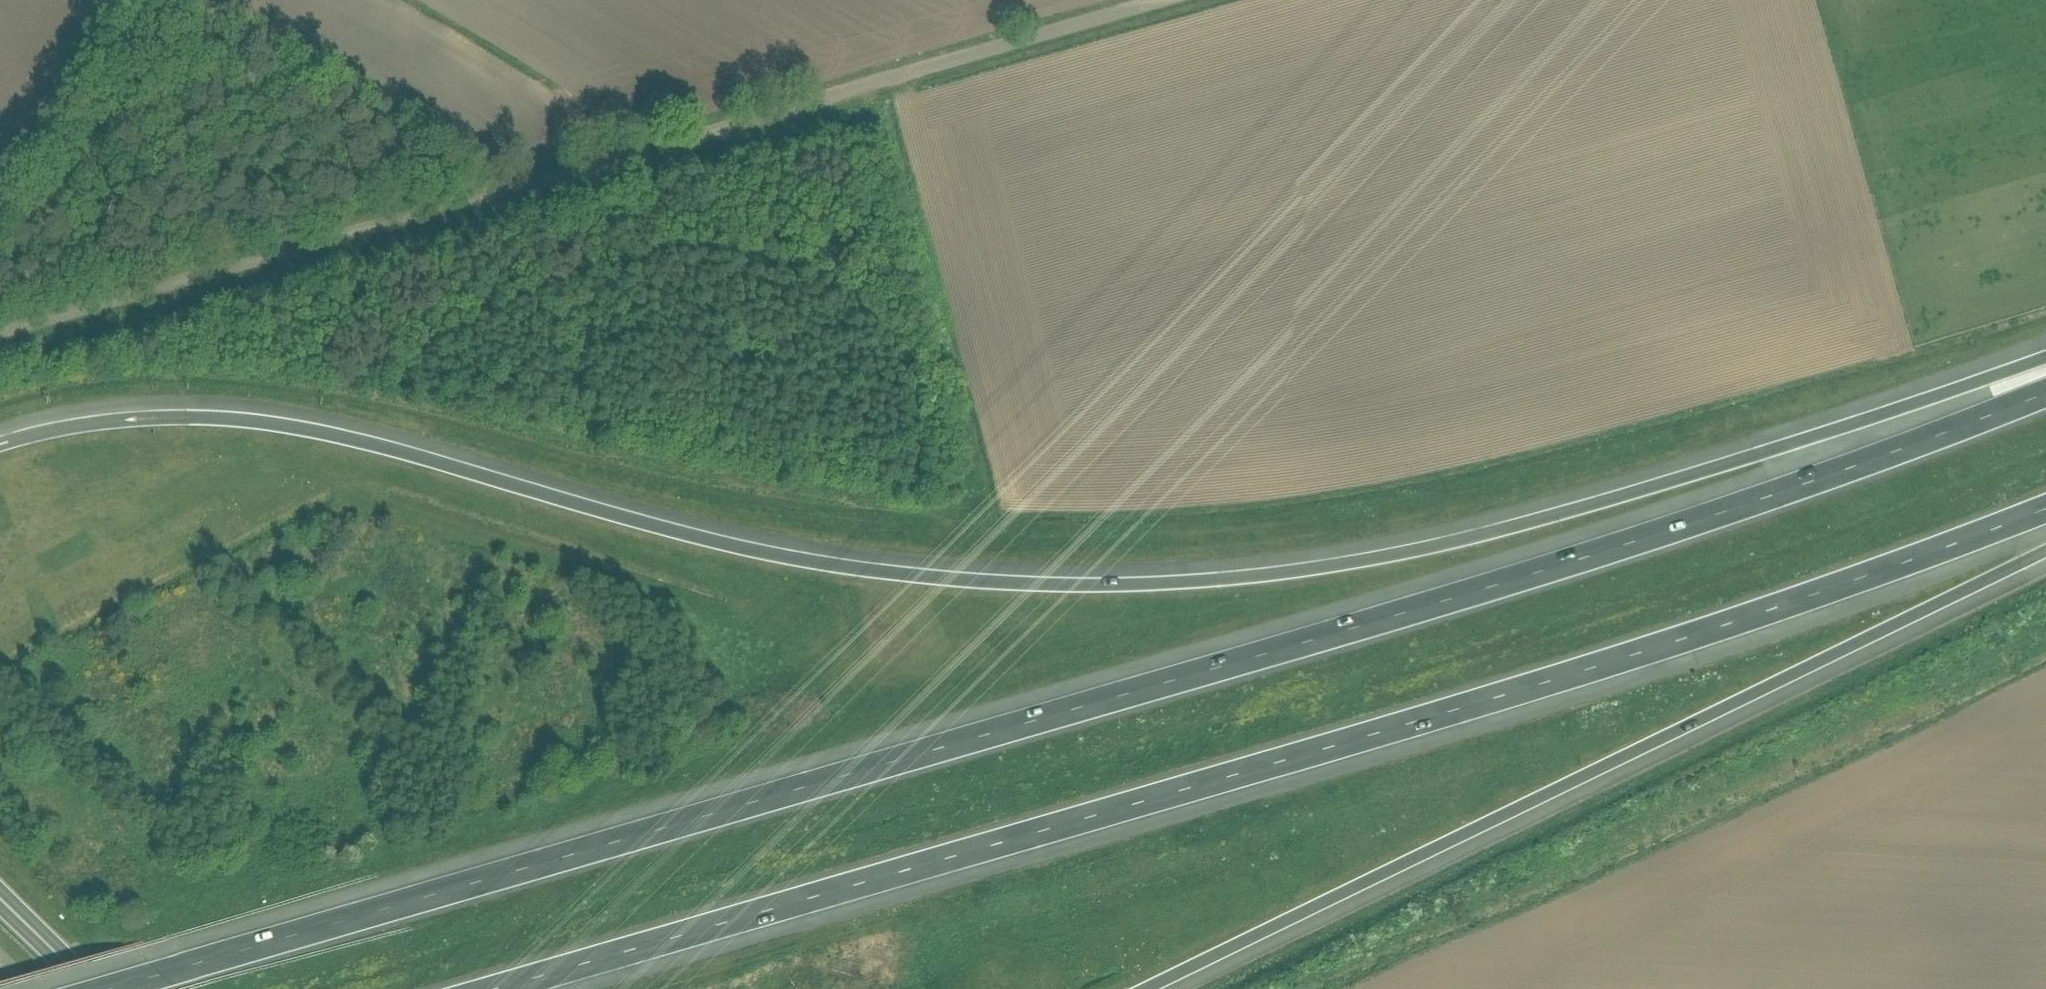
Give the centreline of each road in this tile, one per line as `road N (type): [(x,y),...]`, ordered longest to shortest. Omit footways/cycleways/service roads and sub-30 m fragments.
road 1 (motorway): [(2045,362),(1434,547),(1300,572),(1128,586),(916,577),(751,551),(401,452),(253,422),(106,423),(0,446)]
road 2 (motorway): [(2045,394),(1537,573),(109,988)]
road 3 (motorway): [(497,988),(1549,683),(2045,509)]
road 4 (unclassified): [(0,332),(1170,0)]
road 5 (motorway): [(1146,988),(2045,553)]
road 6 (secondary): [(86,988),(0,902)]

